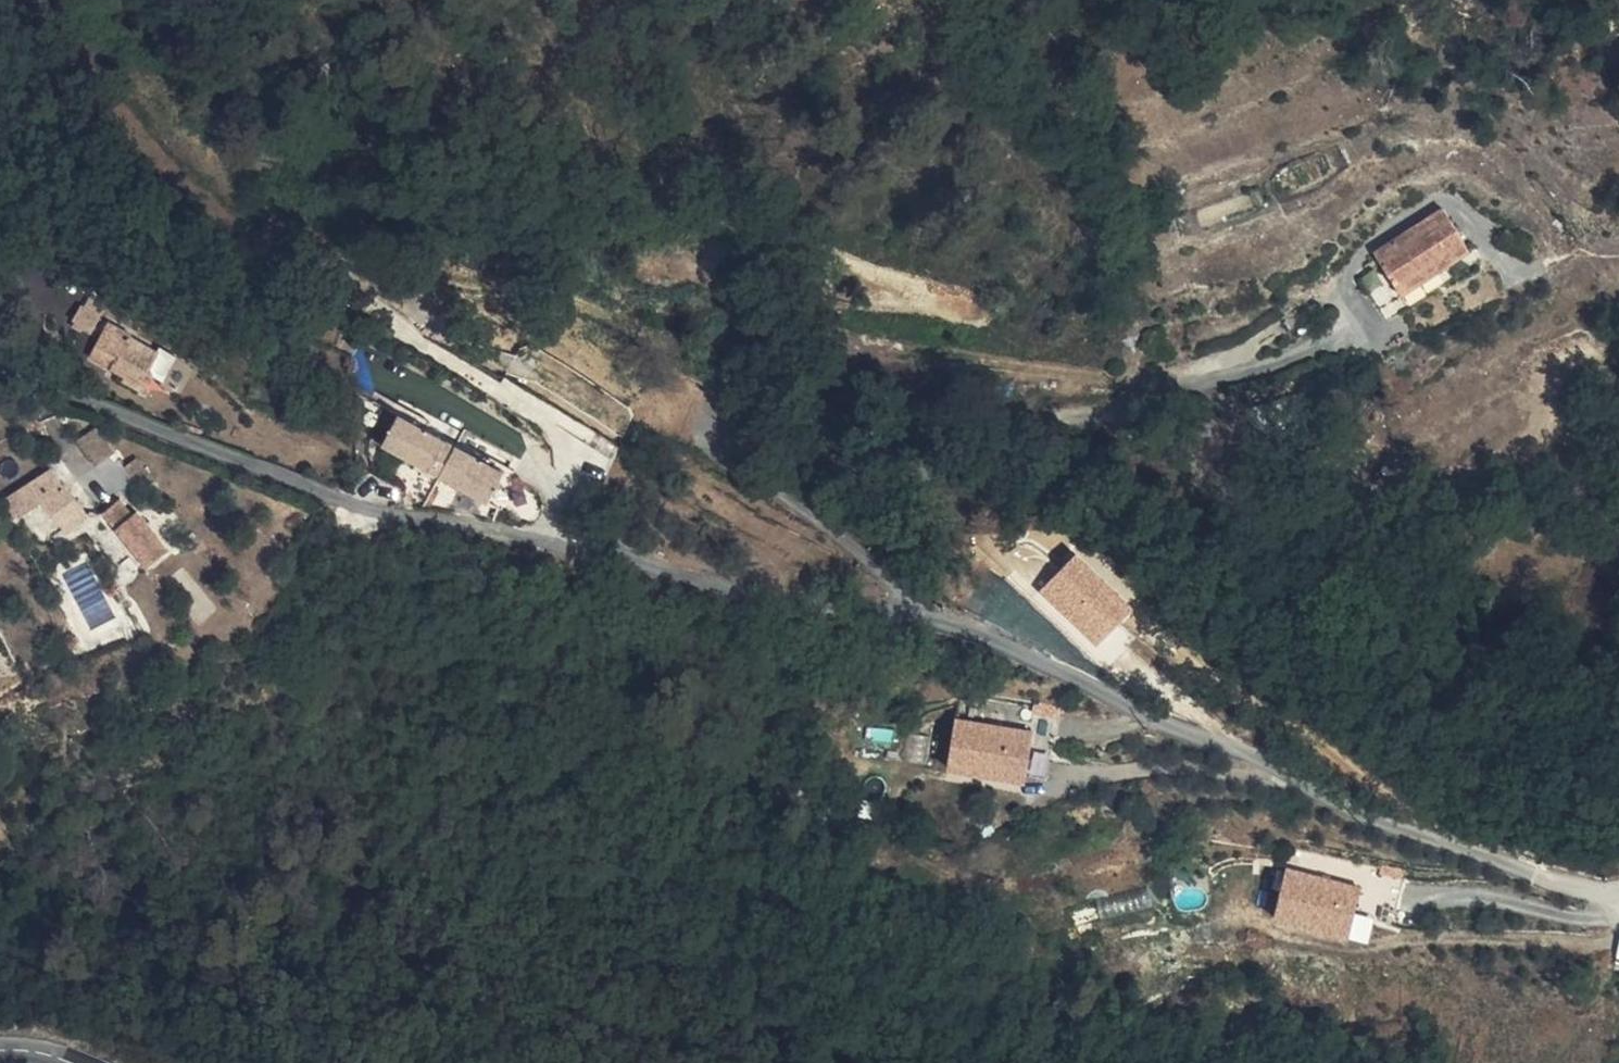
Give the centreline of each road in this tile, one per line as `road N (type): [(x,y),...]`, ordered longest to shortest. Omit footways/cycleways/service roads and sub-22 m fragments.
road 1 (residential): [(0,373),(58,387),(337,493),(805,603),(965,625),(1052,659),(1210,752),(1352,816),(1518,873),(1618,897)]

